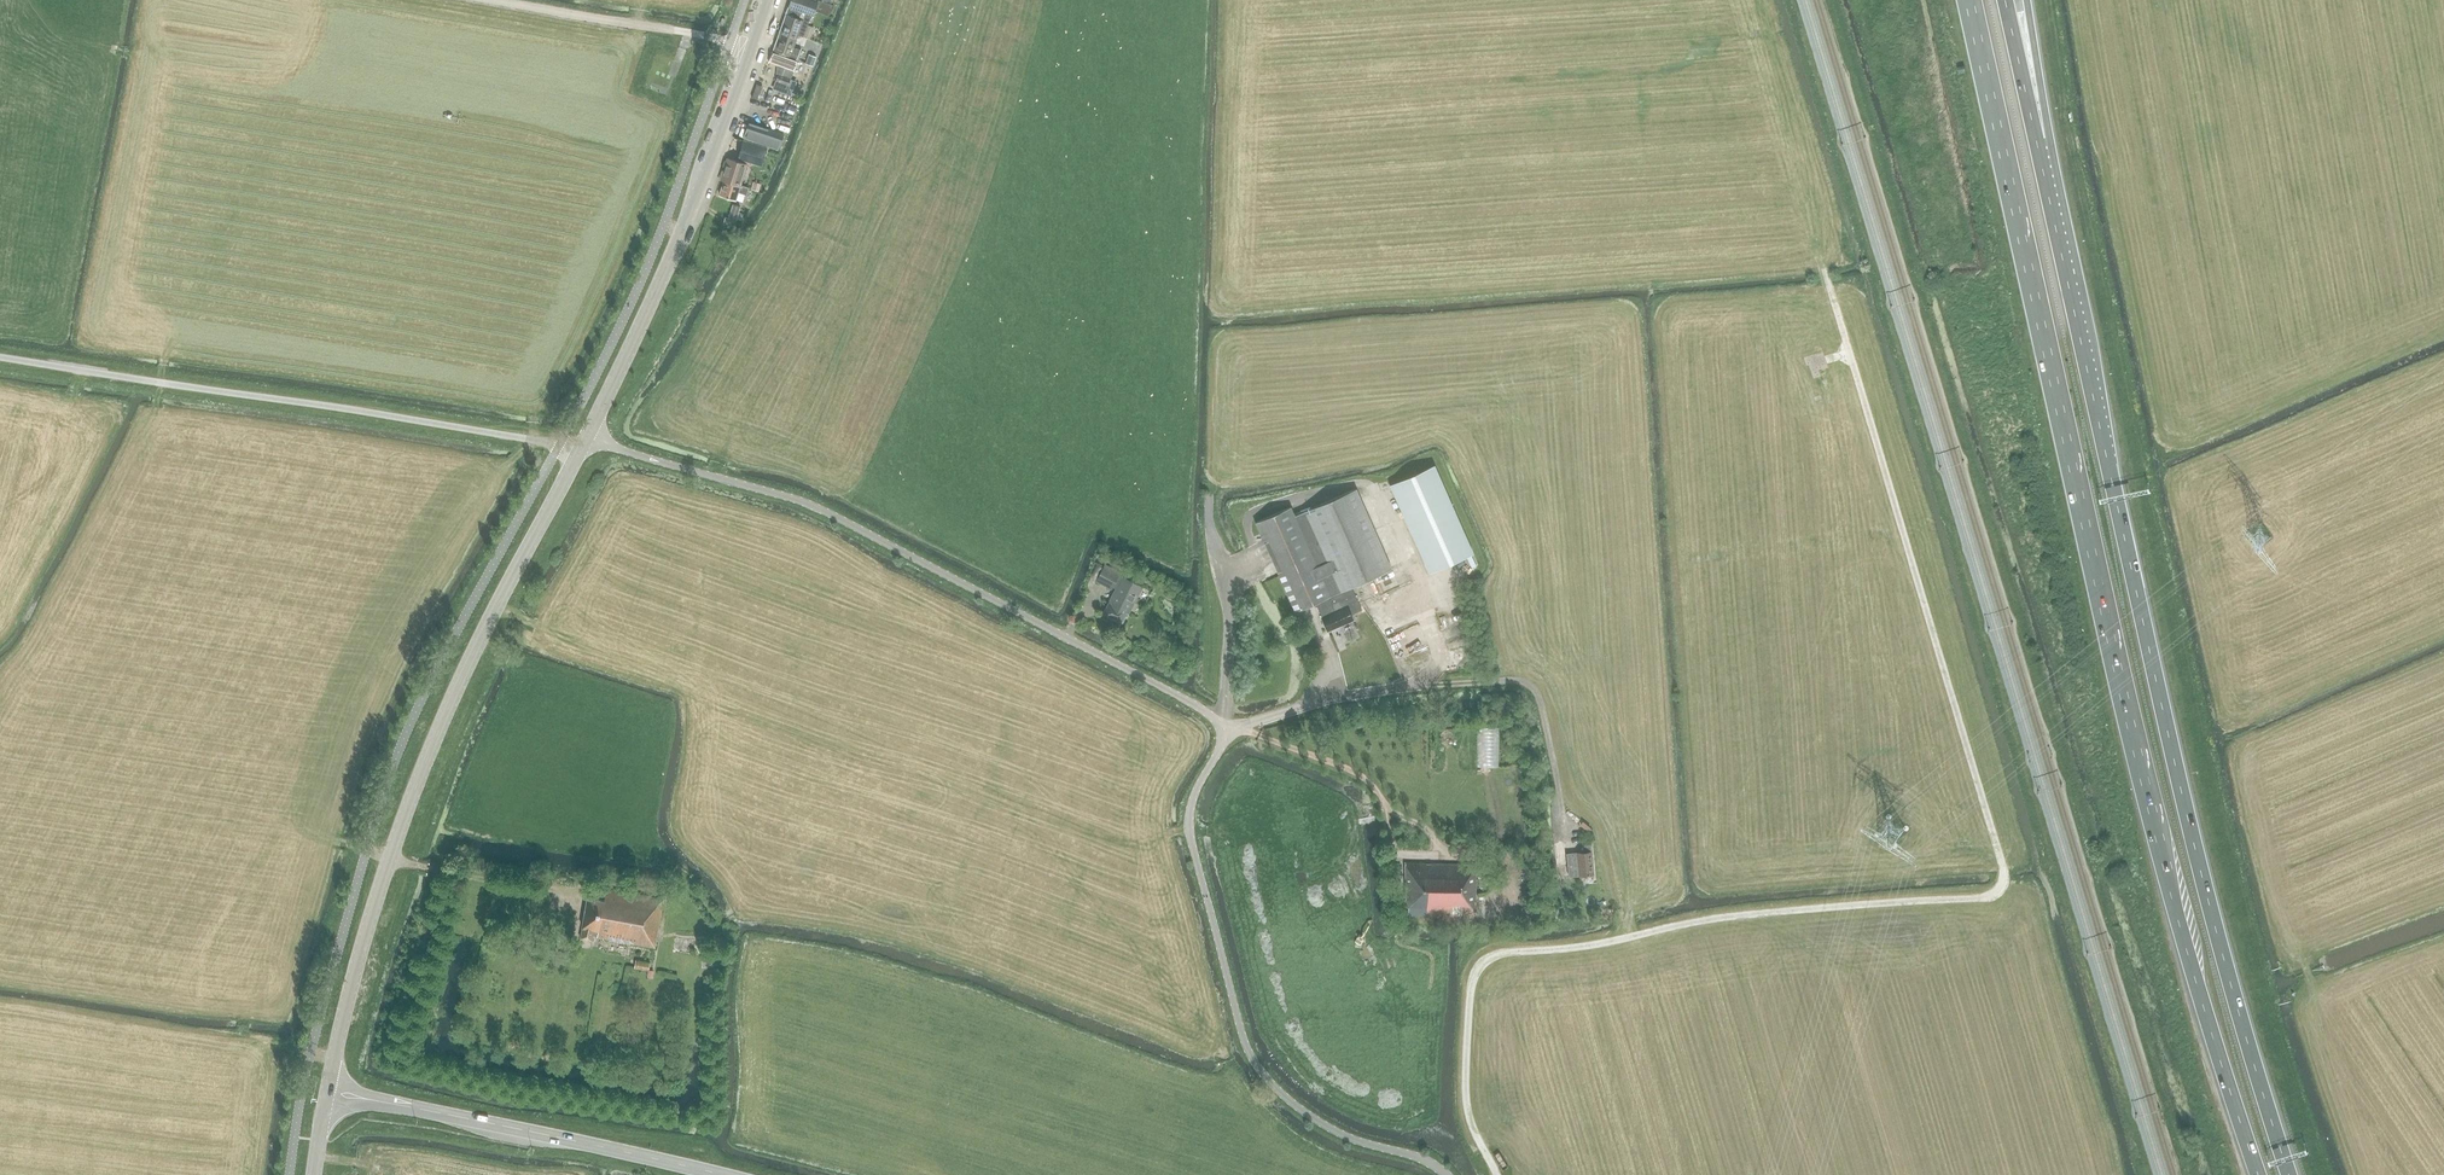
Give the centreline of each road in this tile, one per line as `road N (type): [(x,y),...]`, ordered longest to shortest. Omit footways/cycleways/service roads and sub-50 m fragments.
road 1 (track): [(1825,268),(2004,868),(2002,887),(1987,897),(1756,914),(1491,958),(1472,985),(1465,1091),(1497,1174)]
road 2 (unclassified): [(1447,1174),(1316,1120),(1251,1057),(1189,831),(1193,801),(1221,742),(1211,715),(823,510),(587,436)]
road 3 (trunk): [(1969,0),(2148,801),(2259,1174)]
road 4 (trunk): [(2289,1174),(2182,797),(2036,142)]
road 5 (tertiary): [(329,1083),(363,944),(417,786),(476,648),(578,454)]
road 6 (unclassified): [(558,444),(0,358)]
road 7 (tertiary): [(587,436),(672,255),(769,0)]
road 8 (secondary): [(722,1174),(392,1104)]
road 9 (track): [(1260,562),(1247,530),(1257,510),(1360,484),(1406,548),(1434,610)]
road 10 (trunk): [(2036,142),(2005,0)]
road 11 (trunk): [(2036,142),(2026,0)]

